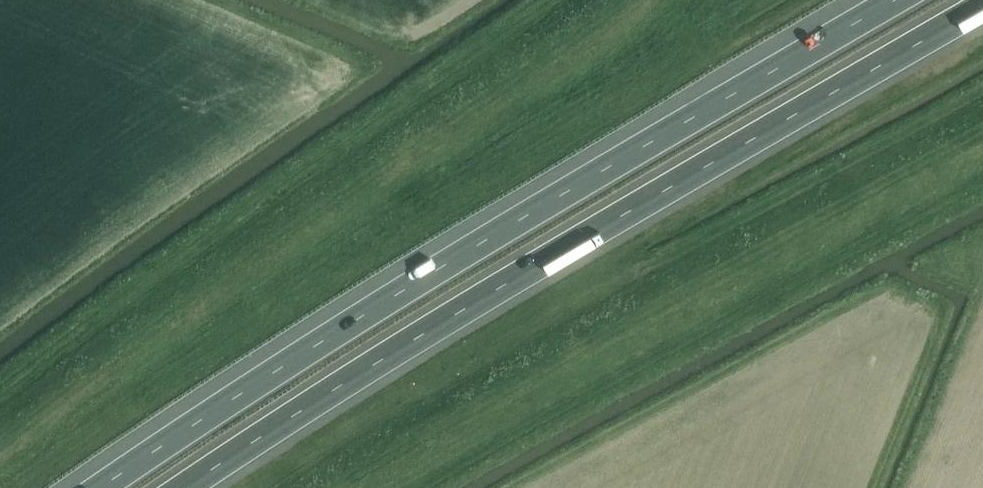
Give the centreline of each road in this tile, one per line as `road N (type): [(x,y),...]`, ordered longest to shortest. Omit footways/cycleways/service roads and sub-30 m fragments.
road 1 (motorway): [(897,0),(486,241),(102,487)]
road 2 (motorway): [(186,487),(460,312),(982,7)]
road 3 (track): [(982,87),(684,253),(475,350),(381,409)]
road 4 (track): [(347,57),(212,0)]

